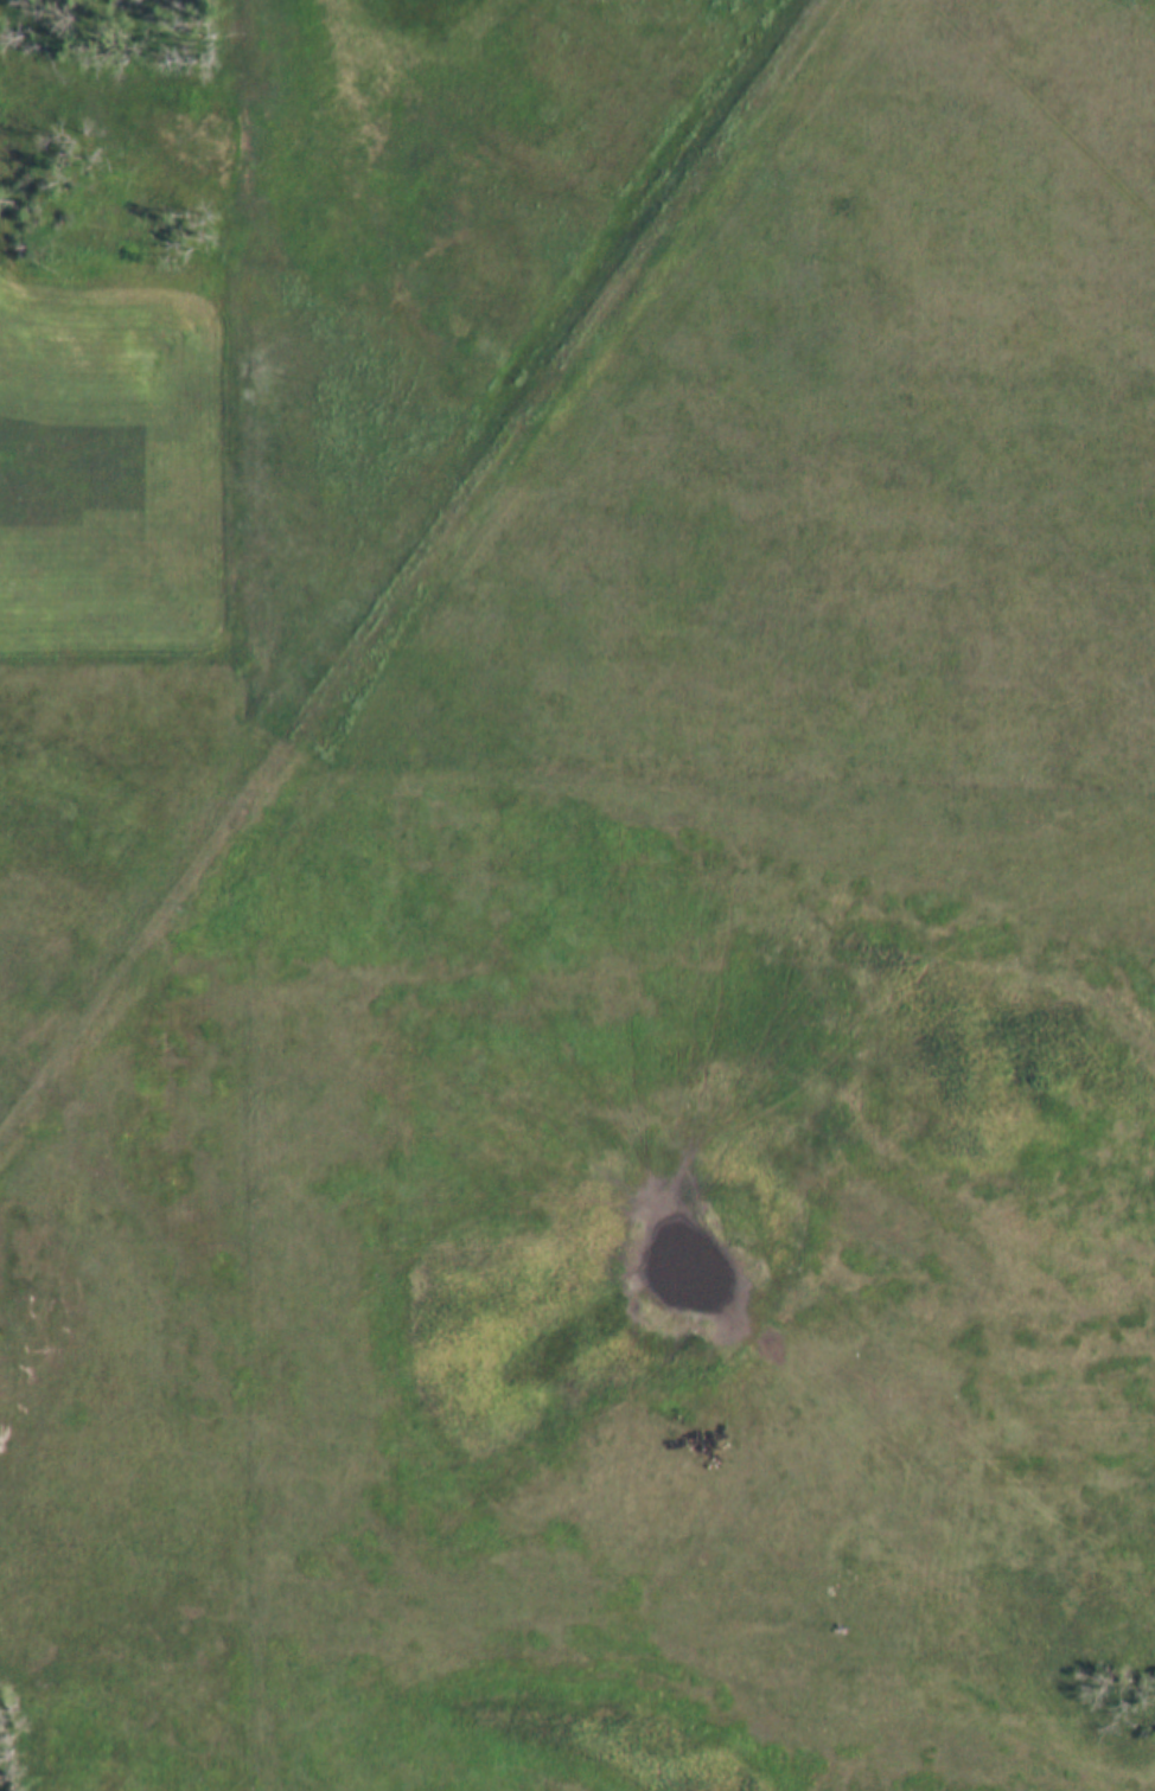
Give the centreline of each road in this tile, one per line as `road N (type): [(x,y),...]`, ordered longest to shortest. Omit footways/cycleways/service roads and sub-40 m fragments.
road 1 (track): [(936,0),(1154,213)]

